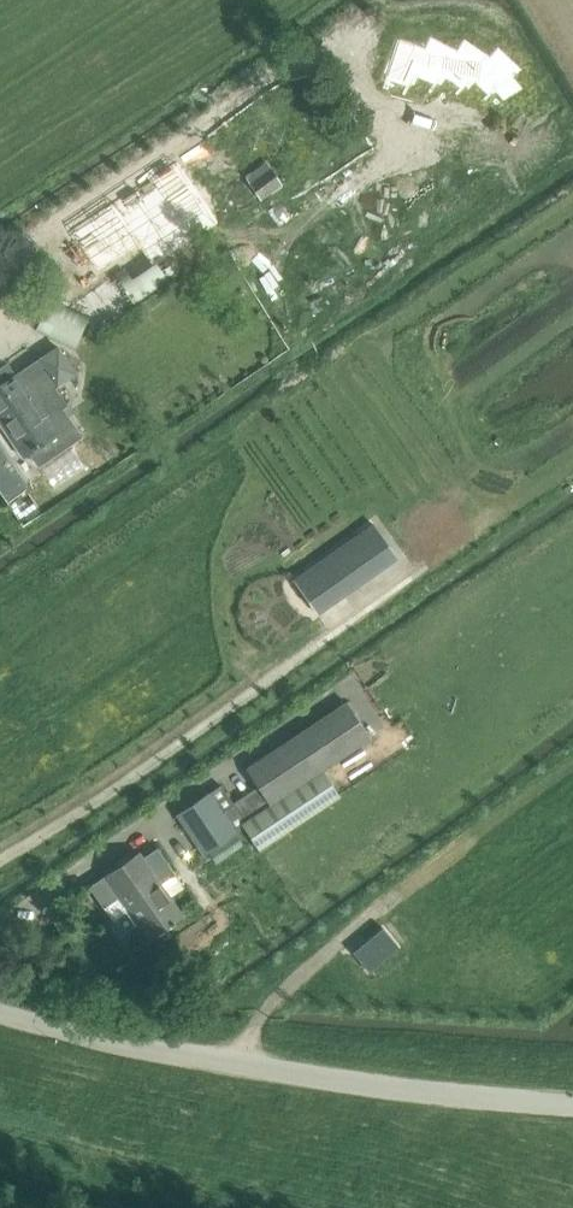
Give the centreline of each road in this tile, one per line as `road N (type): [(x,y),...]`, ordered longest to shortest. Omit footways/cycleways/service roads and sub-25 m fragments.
road 1 (track): [(0,865),(572,475)]
road 2 (unclassified): [(572,1106),(305,1079),(0,1015)]

